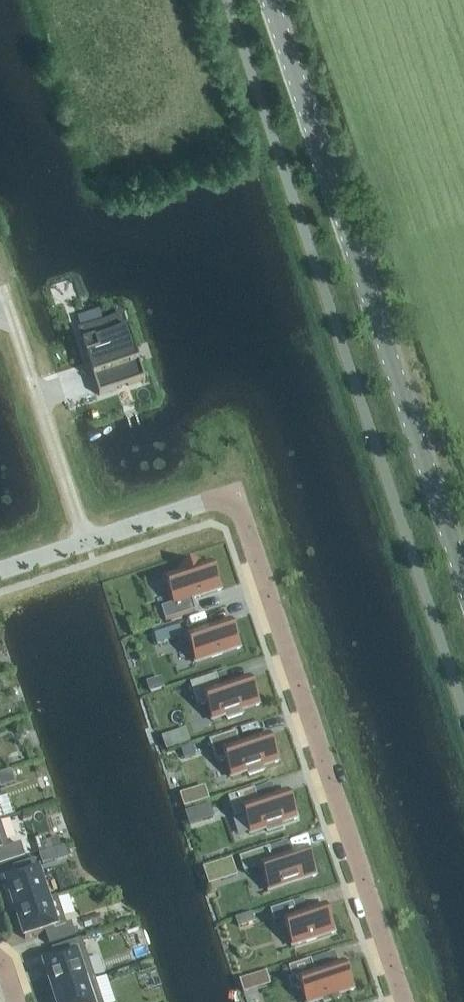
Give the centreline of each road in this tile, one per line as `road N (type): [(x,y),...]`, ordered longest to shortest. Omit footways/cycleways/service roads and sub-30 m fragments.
road 1 (residential): [(87,543),(234,494),(404,1001)]
road 2 (tertiary): [(463,582),(271,0)]
road 3 (residential): [(2,286),(87,543)]

